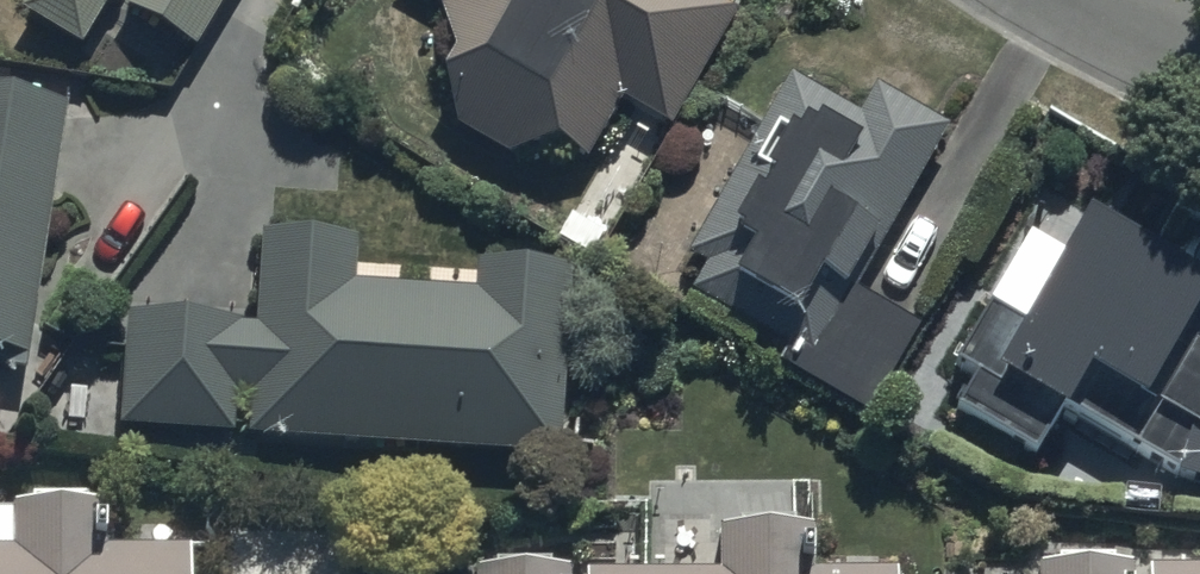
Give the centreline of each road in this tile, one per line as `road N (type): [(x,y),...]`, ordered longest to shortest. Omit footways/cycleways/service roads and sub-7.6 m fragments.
road 1 (residential): [(1199,69),(1163,58),(1074,0)]

